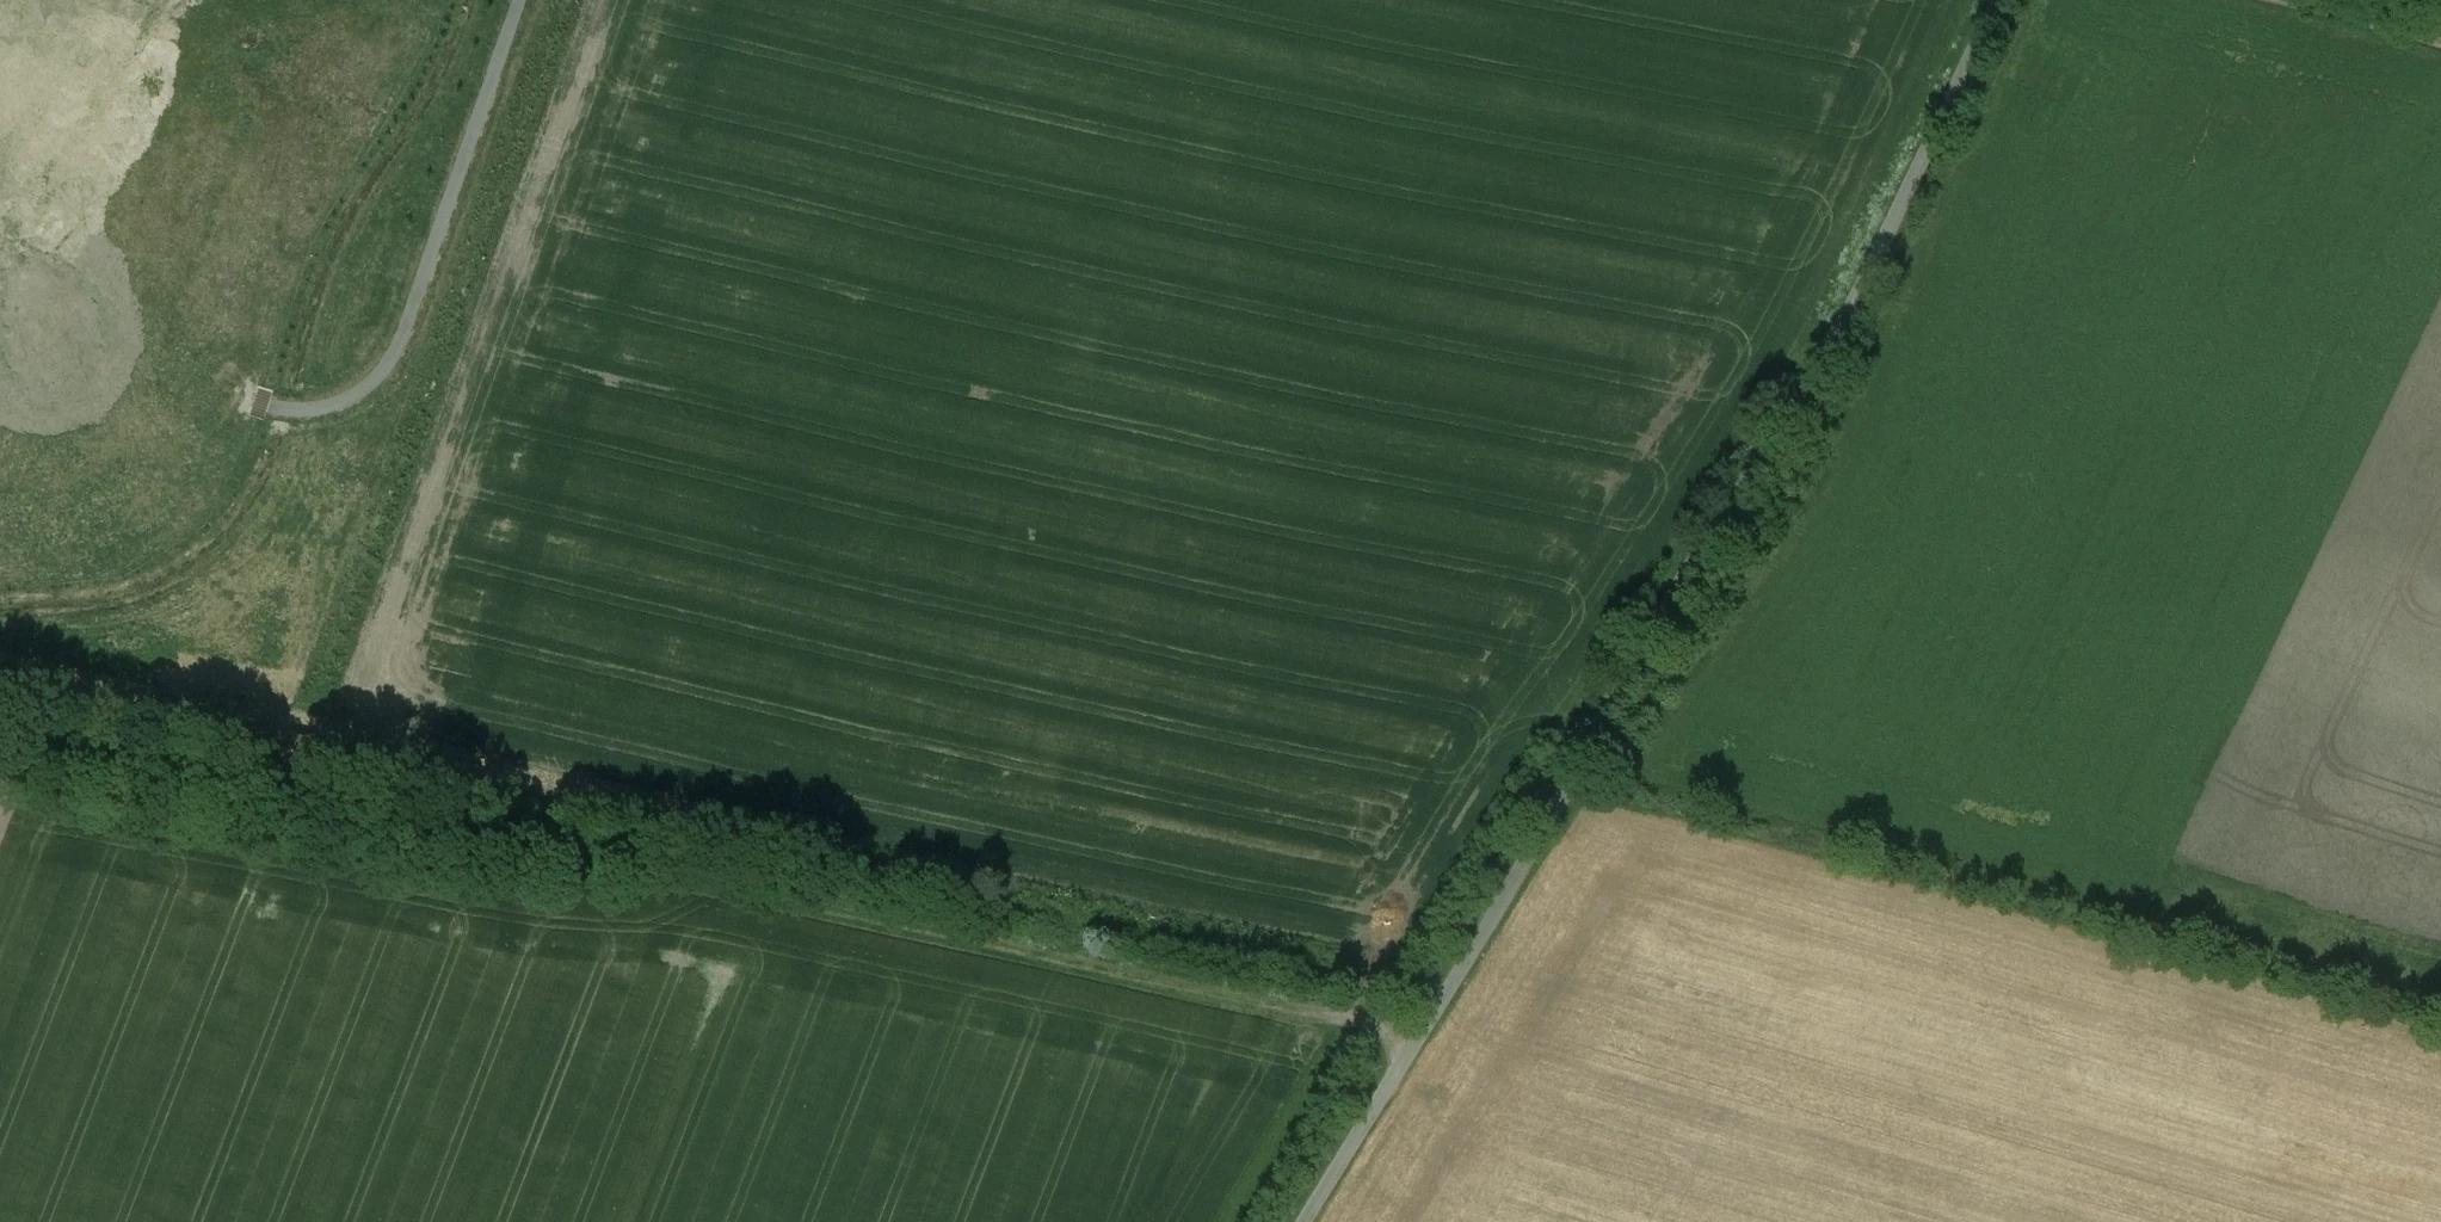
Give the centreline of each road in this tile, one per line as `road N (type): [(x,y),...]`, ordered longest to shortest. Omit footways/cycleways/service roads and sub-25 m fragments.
road 1 (unclassified): [(1995,0),(1833,342),(1306,1221)]
road 2 (track): [(1407,1057),(1362,1022),(836,912)]
road 3 (track): [(2278,0),(2440,43)]

